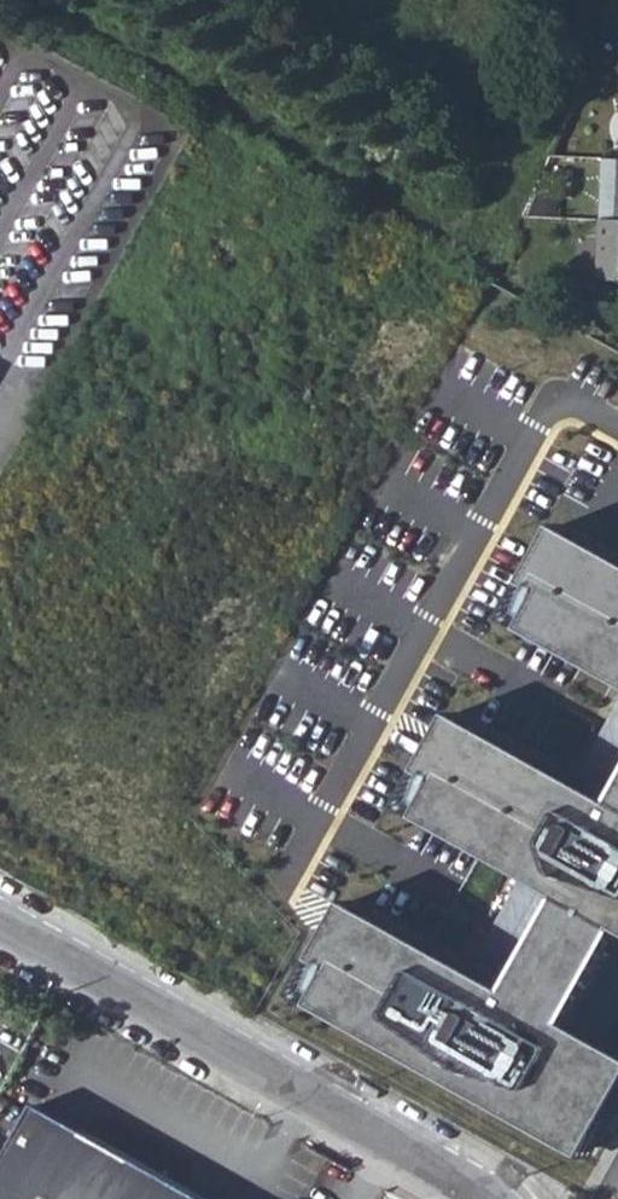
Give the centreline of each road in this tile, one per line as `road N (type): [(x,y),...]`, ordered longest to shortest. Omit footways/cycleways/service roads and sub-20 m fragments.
road 1 (residential): [(493,1198),(0,923)]

